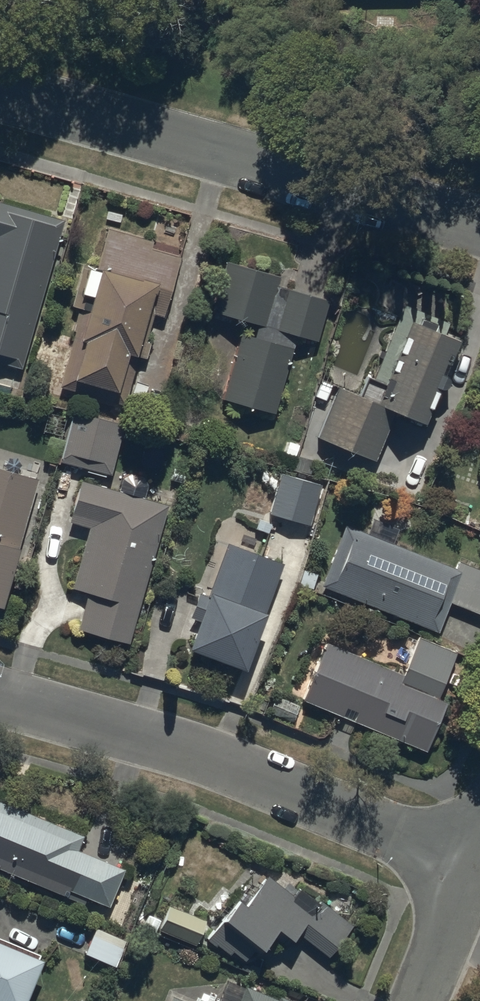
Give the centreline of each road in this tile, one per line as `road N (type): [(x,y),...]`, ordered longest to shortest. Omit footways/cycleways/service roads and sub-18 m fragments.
road 1 (residential): [(475,864),(231,764),(0,699)]
road 2 (residential): [(0,94),(479,229)]
road 3 (residential): [(419,1000),(475,864)]

